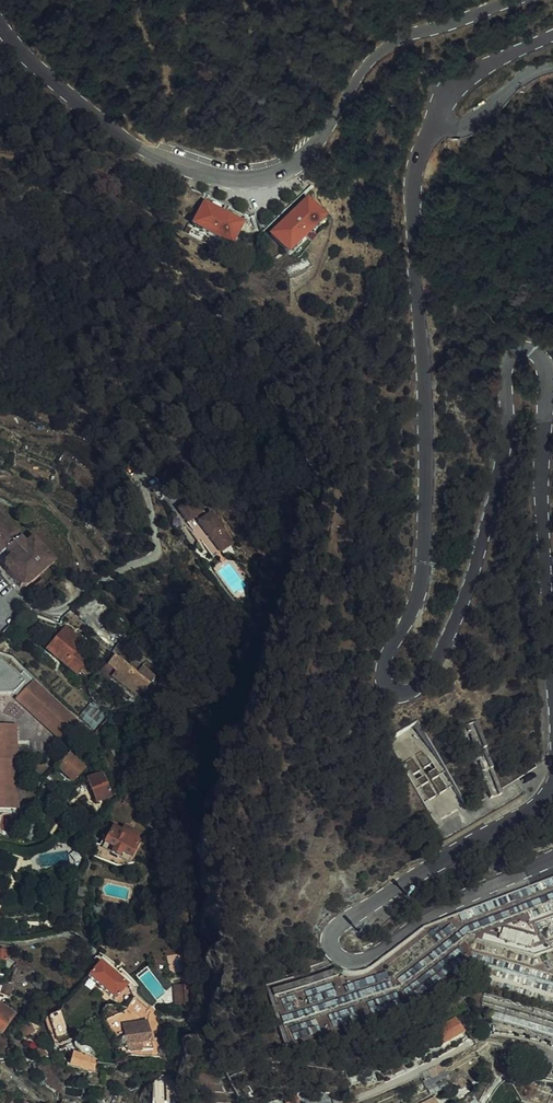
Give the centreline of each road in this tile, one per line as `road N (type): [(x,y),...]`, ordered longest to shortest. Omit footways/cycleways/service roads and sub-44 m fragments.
road 1 (tertiary): [(552,666),(546,605),(547,368),(539,356),(522,354),(508,369),(503,464),(467,595),(426,677),(393,690),(381,678),(383,657),(412,610),(423,565),(427,434),(410,207),(415,169),(441,104),(469,76),(552,36)]
road 2 (tertiary): [(516,0),(410,37),(377,59),(321,142),(289,172),(257,181),(220,180),(144,151),(60,90),(0,25)]
road 3 (tertiary): [(552,856),(441,905),(361,956),(342,958),(333,945),(335,929),(353,913),(533,811),(552,783)]

